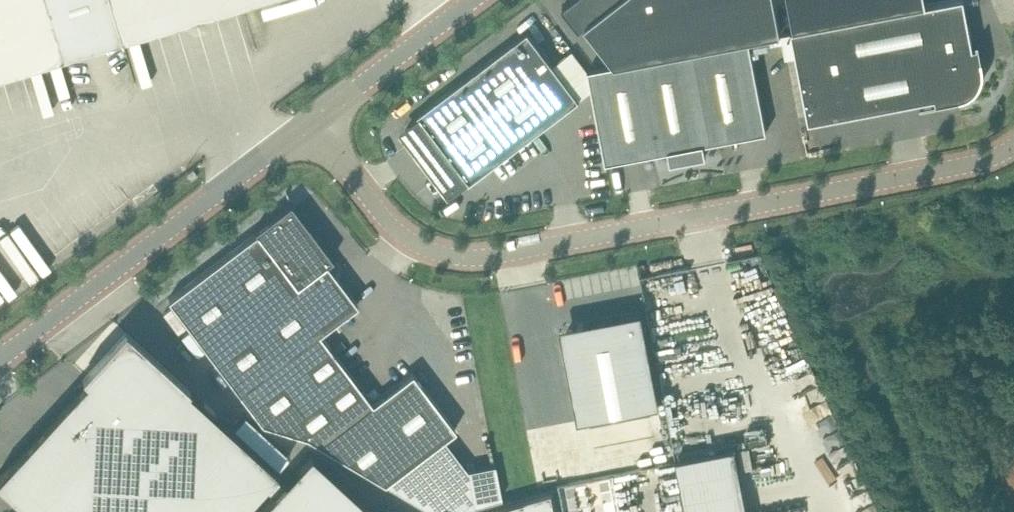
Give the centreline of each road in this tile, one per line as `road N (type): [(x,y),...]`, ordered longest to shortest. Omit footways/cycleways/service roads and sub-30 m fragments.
road 1 (unclassified): [(1013,145),(993,159),(476,258),(435,258),(390,241),(312,127)]
road 2 (unclassified): [(312,127),(0,357)]
road 3 (unclassified): [(483,0),(312,127)]

